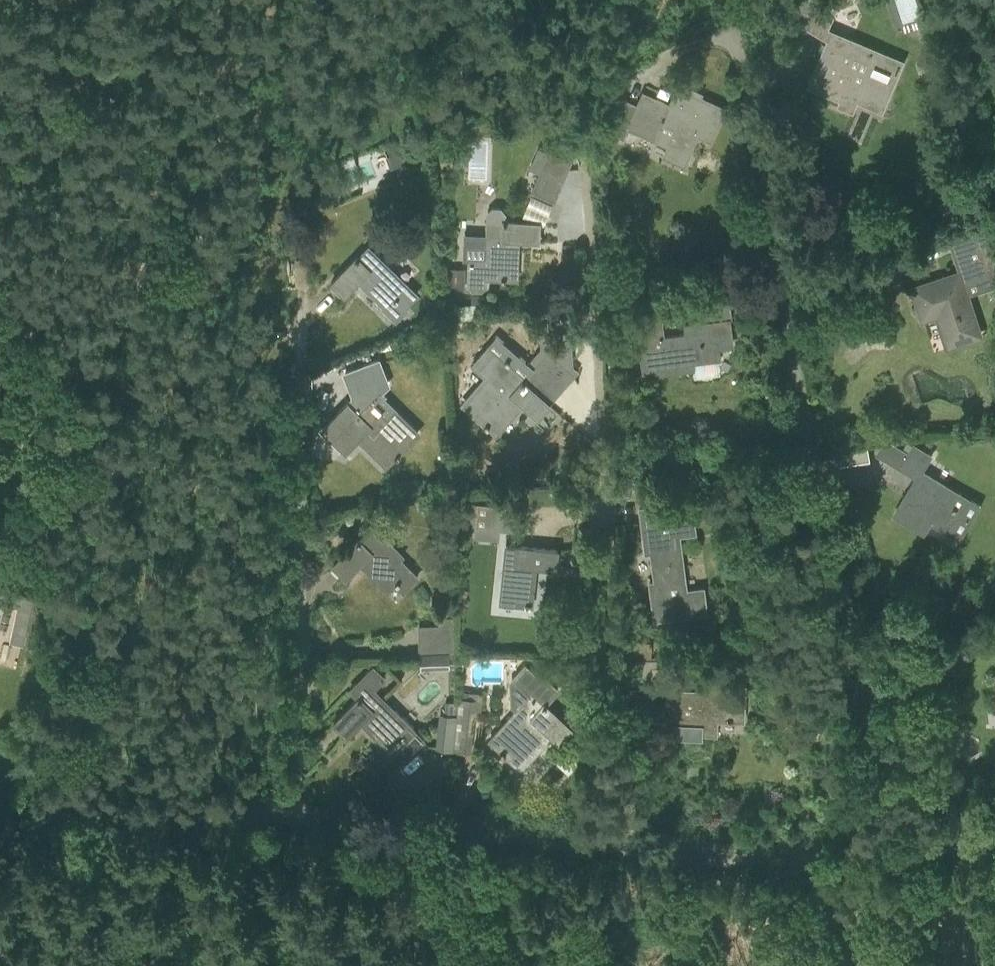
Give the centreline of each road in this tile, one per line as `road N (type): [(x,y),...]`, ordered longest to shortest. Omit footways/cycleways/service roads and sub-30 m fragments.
road 1 (residential): [(888,853),(734,35)]
road 2 (residential): [(626,847),(628,791),(615,722),(587,195)]
road 3 (residential): [(296,815),(302,310)]
road 4 (unclassified): [(296,815),(626,847)]
road 5 (unclassified): [(0,801),(296,815)]
road 6 (unclassified): [(626,847),(818,861),(888,853)]
road 7 (track): [(466,832),(506,965)]

